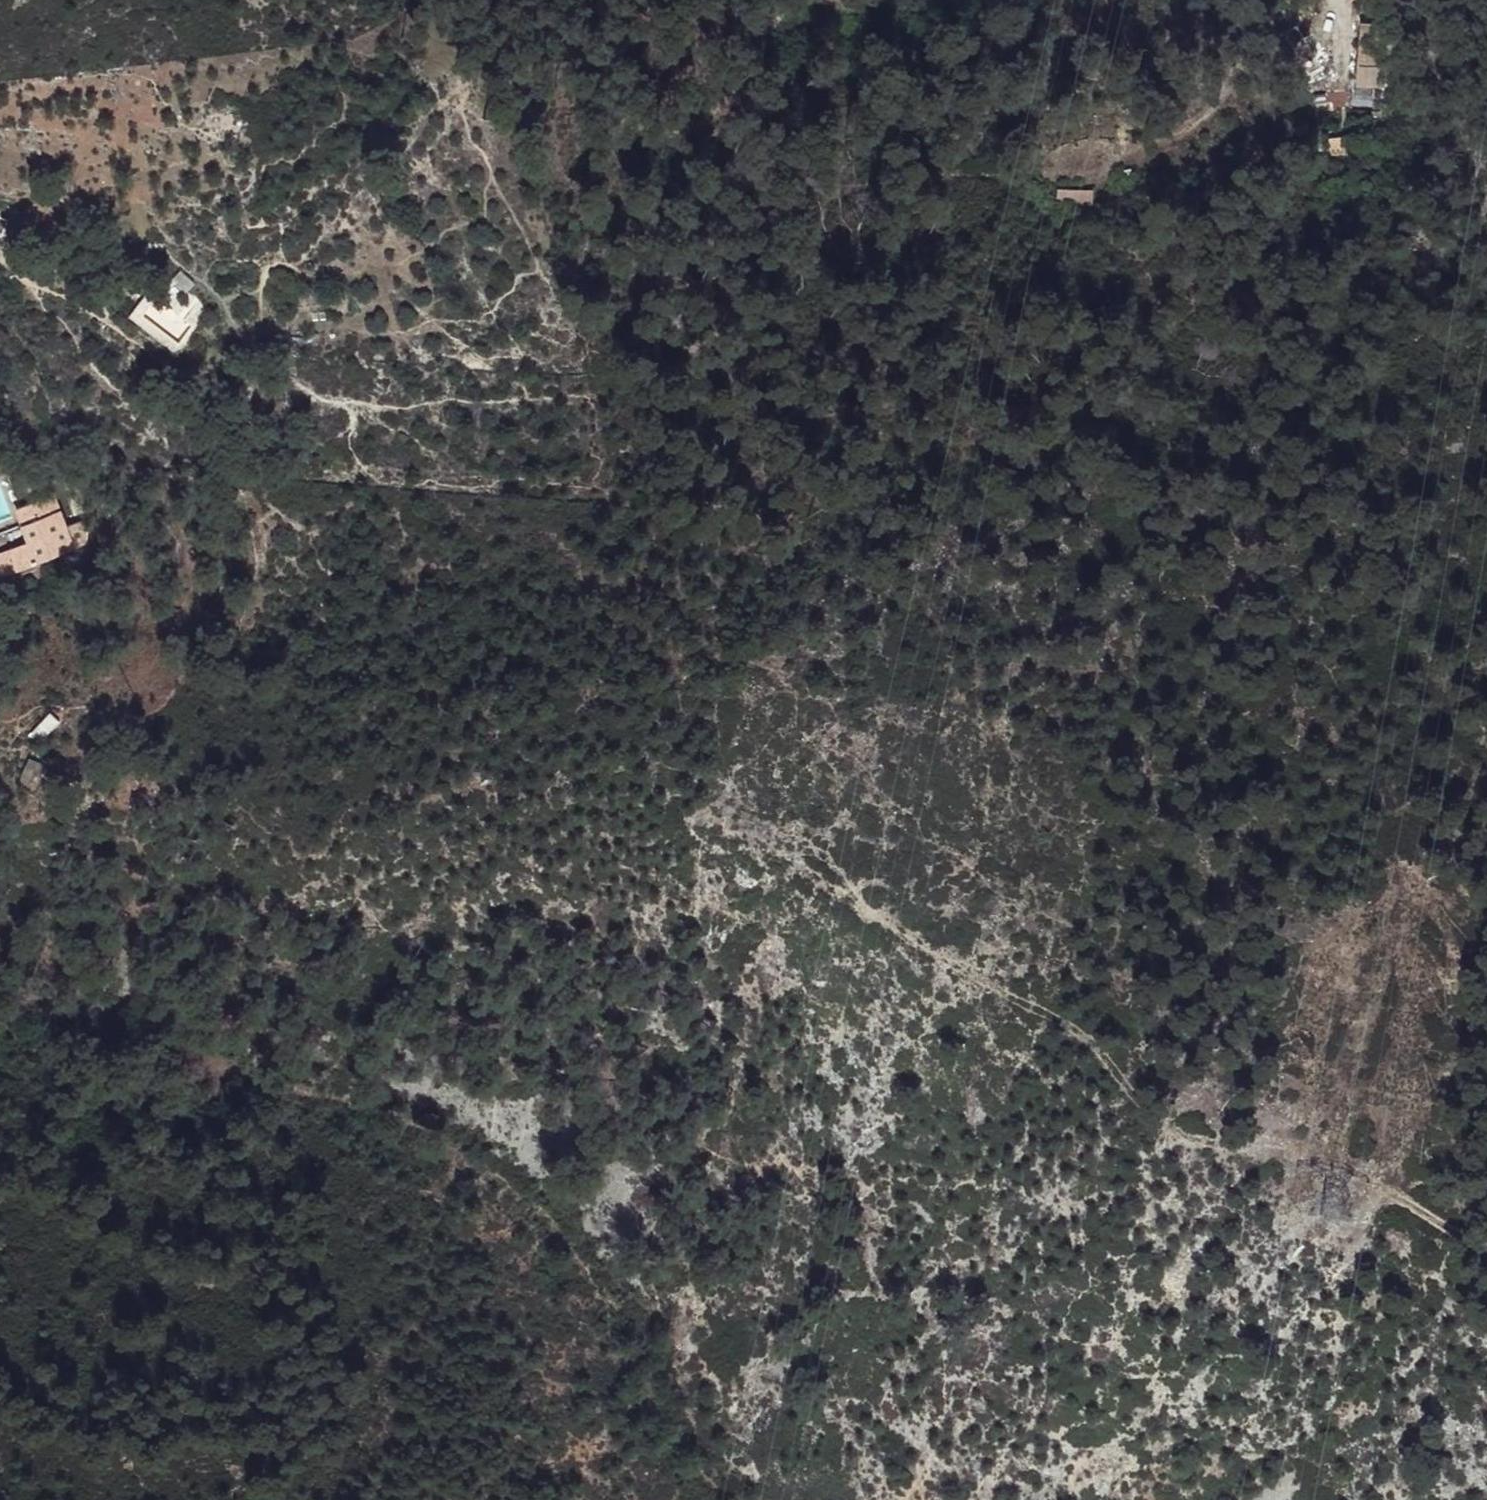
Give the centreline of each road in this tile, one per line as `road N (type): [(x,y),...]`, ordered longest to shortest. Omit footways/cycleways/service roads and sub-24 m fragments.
road 1 (track): [(1486,1249),(1333,1163),(1268,1152)]

